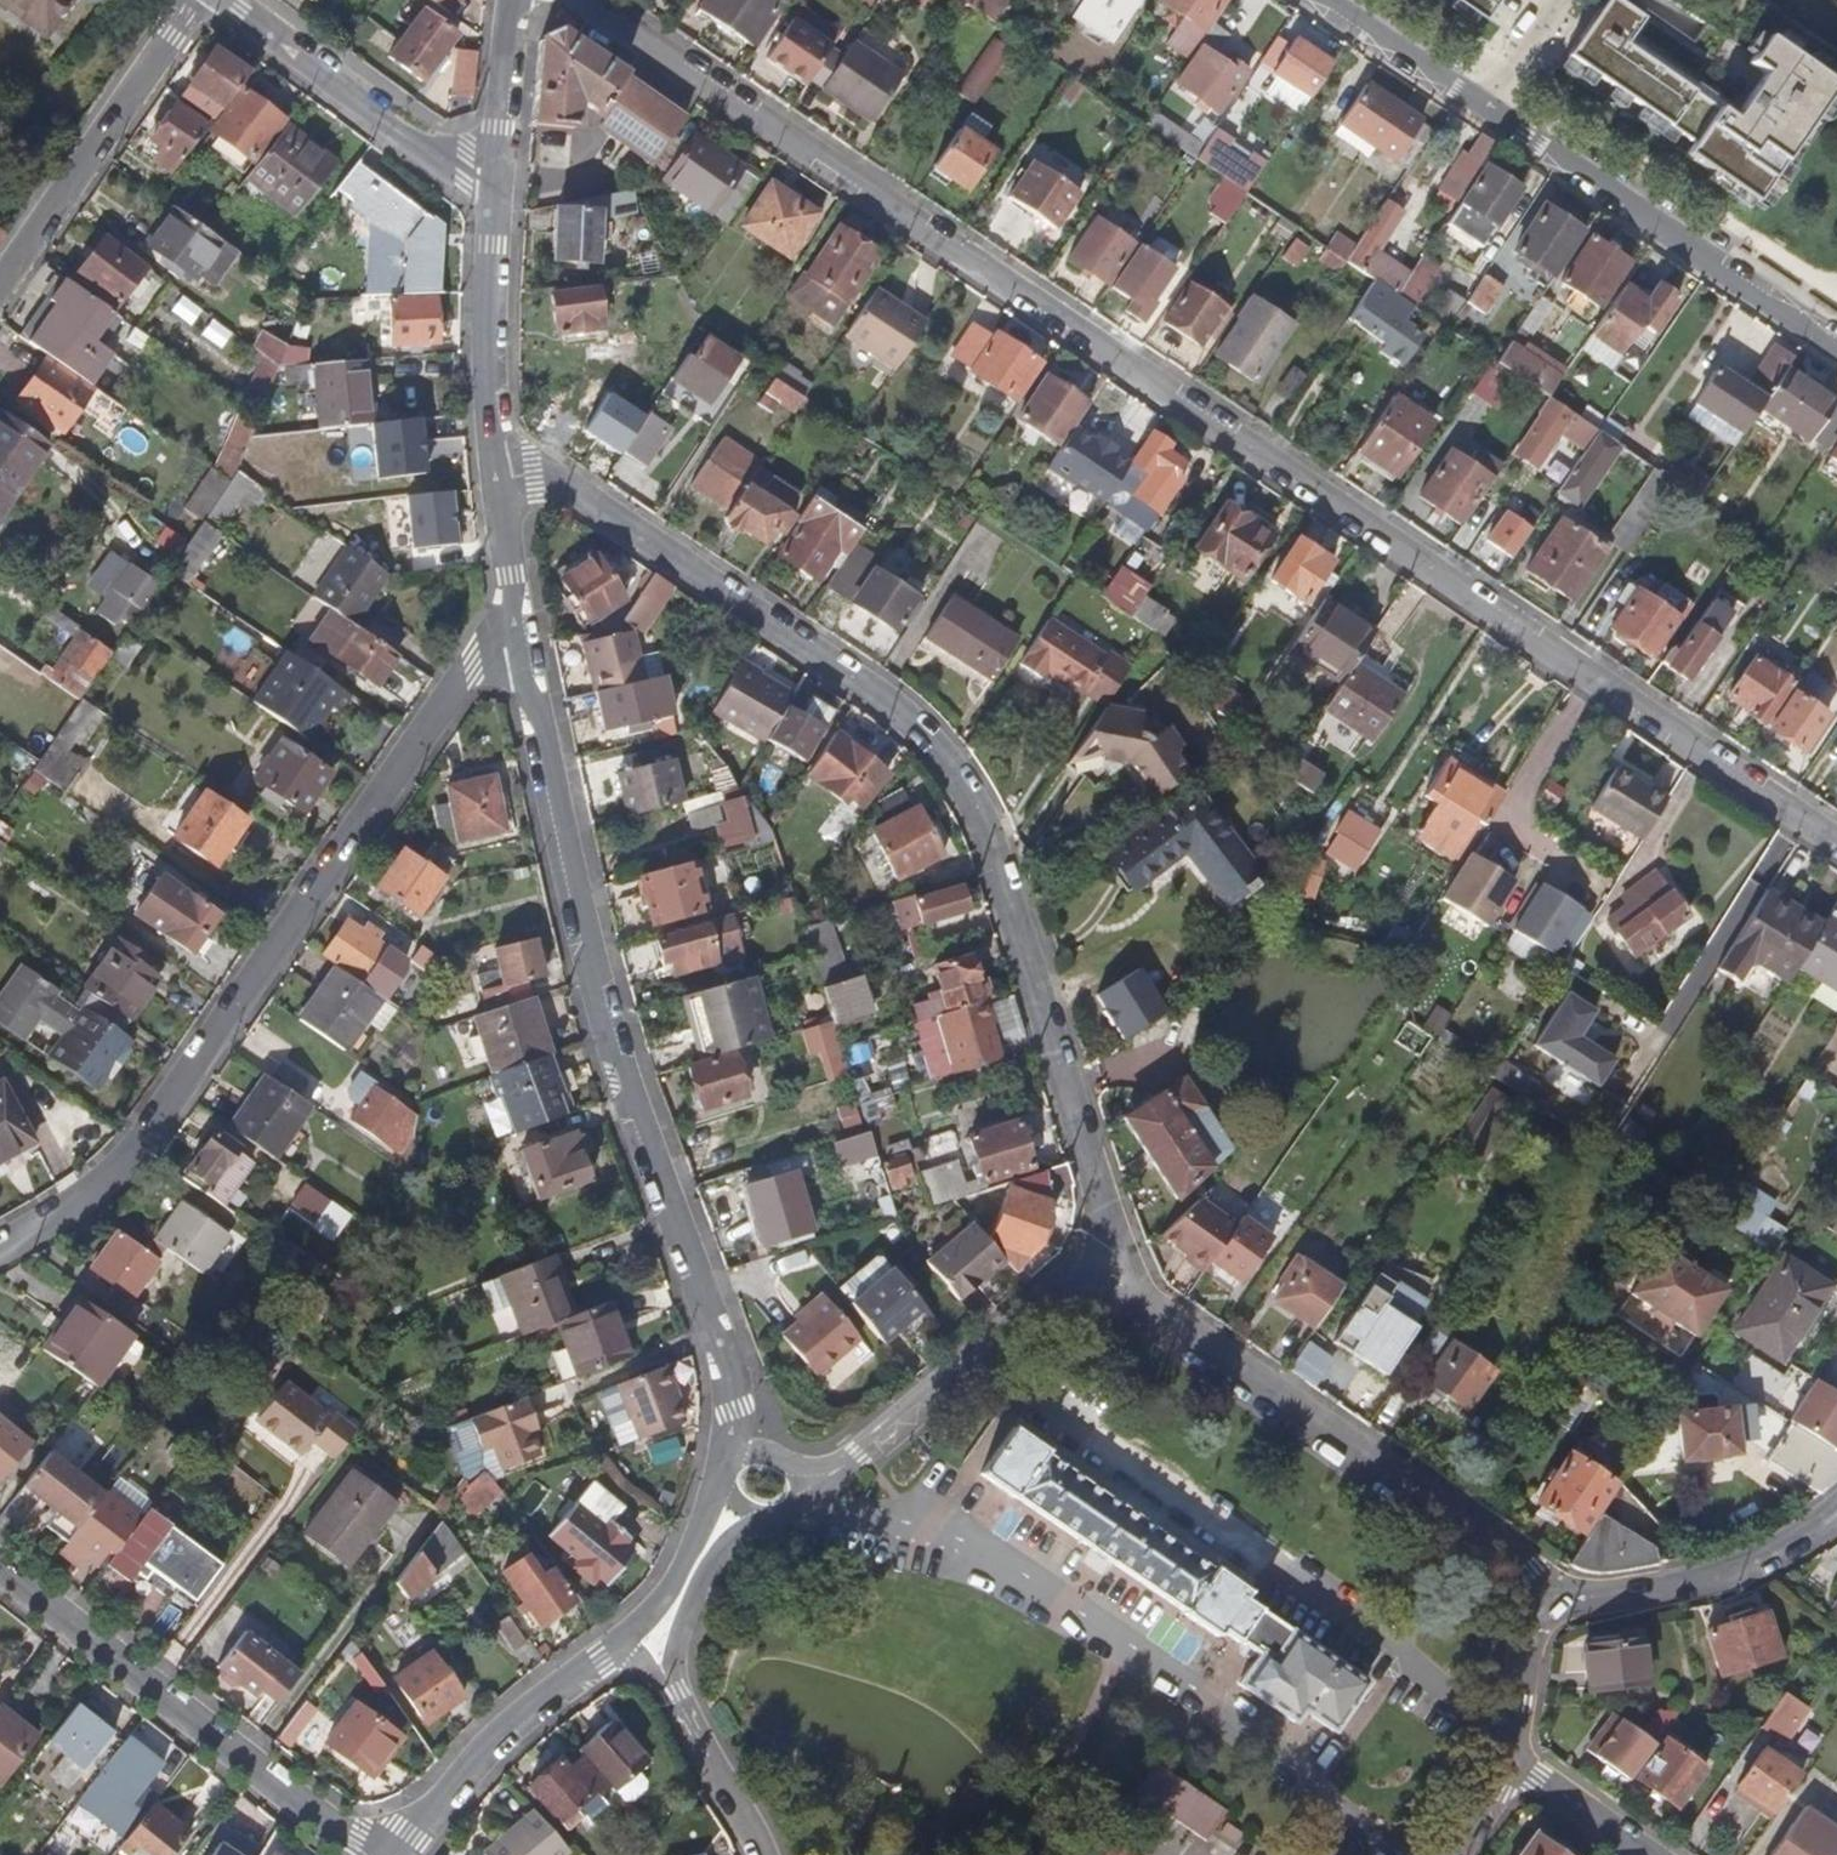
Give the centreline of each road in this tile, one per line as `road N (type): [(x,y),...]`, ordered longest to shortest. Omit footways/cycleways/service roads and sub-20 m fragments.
road 1 (residential): [(1836,843),(582,0)]
road 2 (residential): [(492,455),(535,465),(906,719),(962,787),(1099,1202),(1100,1257)]
road 3 (residential): [(519,647),(610,1046),(722,1359),(733,1411),(724,1462)]
road 4 (residential): [(519,647),(445,696),(170,1100),(108,1175),(0,1250)]
road 5 (residential): [(1100,1257),(1136,1300),(1556,1592)]
road 6 (residential): [(0,1569),(369,1854)]
road 7 (unclassified): [(1836,350),(1496,110)]
road 8 (residential): [(0,291),(197,0)]
road 9 (residential): [(227,0),(460,174),(495,182)]
road 10 (residential): [(849,1462),(1100,1257)]
road 11 (residential): [(622,1638),(497,1737),(396,1854)]
road 12 (residential): [(1556,1592),(1615,1596),(1707,1577),(1773,1555),(1836,1509)]
road 13 (residential): [(495,182),(486,355),(492,455)]
road 14 (residential): [(674,1708),(673,1643),(718,1556),(758,1526)]
road 15 (unclassified): [(1496,110),(1333,0)]
road 16 (residential): [(492,455),(519,647)]
road 17 (residential): [(513,0),(495,182)]
road 18 (residential): [(715,1489),(674,1577),(622,1638)]
road 19 (residential): [(1522,1758),(1524,1702),(1556,1592)]
road 20 (residential): [(762,1854),(674,1708)]
road 21 (residential): [(1522,1758),(1536,1778),(1647,1854)]
road 22 (residential): [(1496,110),(1572,0)]

